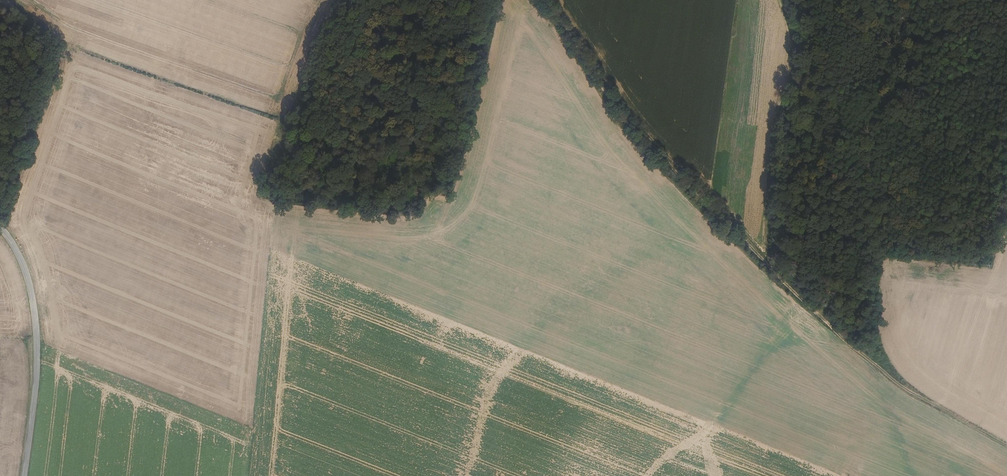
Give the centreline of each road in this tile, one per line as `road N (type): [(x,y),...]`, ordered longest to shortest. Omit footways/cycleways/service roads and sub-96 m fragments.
road 1 (track): [(541,0),(642,143),(815,311),(903,390),(1006,450)]
road 2 (unclassified): [(28,475),(37,364),(30,284),(0,238)]

